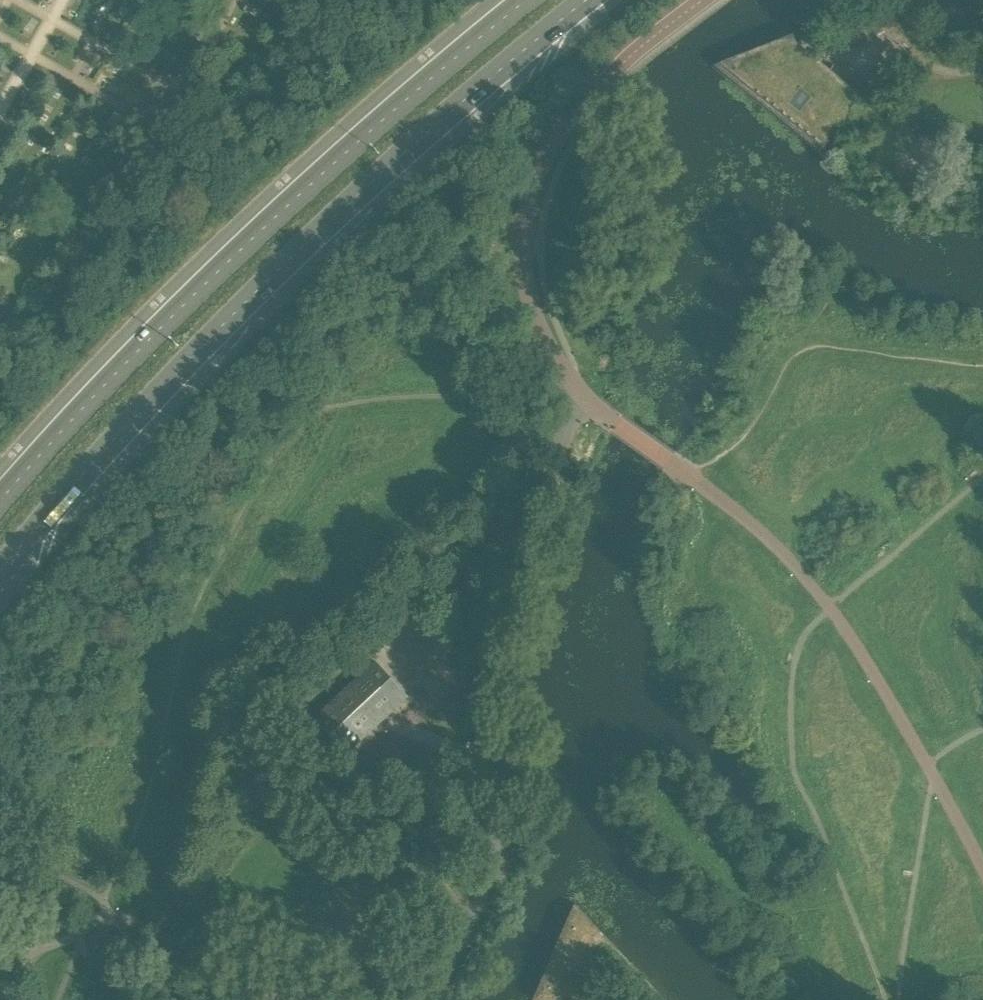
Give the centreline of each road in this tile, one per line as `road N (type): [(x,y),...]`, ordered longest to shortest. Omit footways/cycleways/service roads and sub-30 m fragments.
road 1 (primary): [(0,573),(176,377),(314,239),(588,0)]
road 2 (primary): [(523,0),(285,206),(0,499)]
road 3 (residential): [(702,0),(603,84),(560,132),(540,169),(527,220),(526,273),(534,314),(579,397)]
road 4 (track): [(0,34),(167,130),(240,0)]
road 5 (track): [(9,278),(110,97)]
road 6 (track): [(188,92),(20,0)]
road 7 (track): [(805,49),(825,37),(929,64),(982,67)]
road 8 (track): [(66,0),(0,116)]

